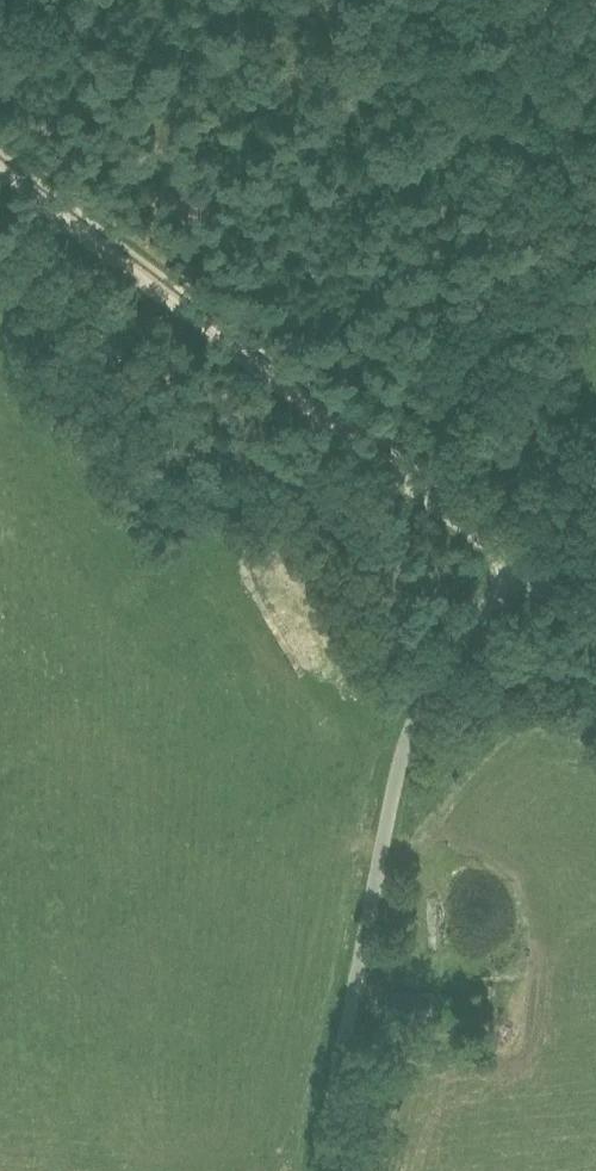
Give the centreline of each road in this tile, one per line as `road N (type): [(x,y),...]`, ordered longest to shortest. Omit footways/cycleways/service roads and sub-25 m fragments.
road 1 (track): [(0,174),(519,569)]
road 2 (unclassified): [(321,1170),(401,758),(443,672),(519,569)]

